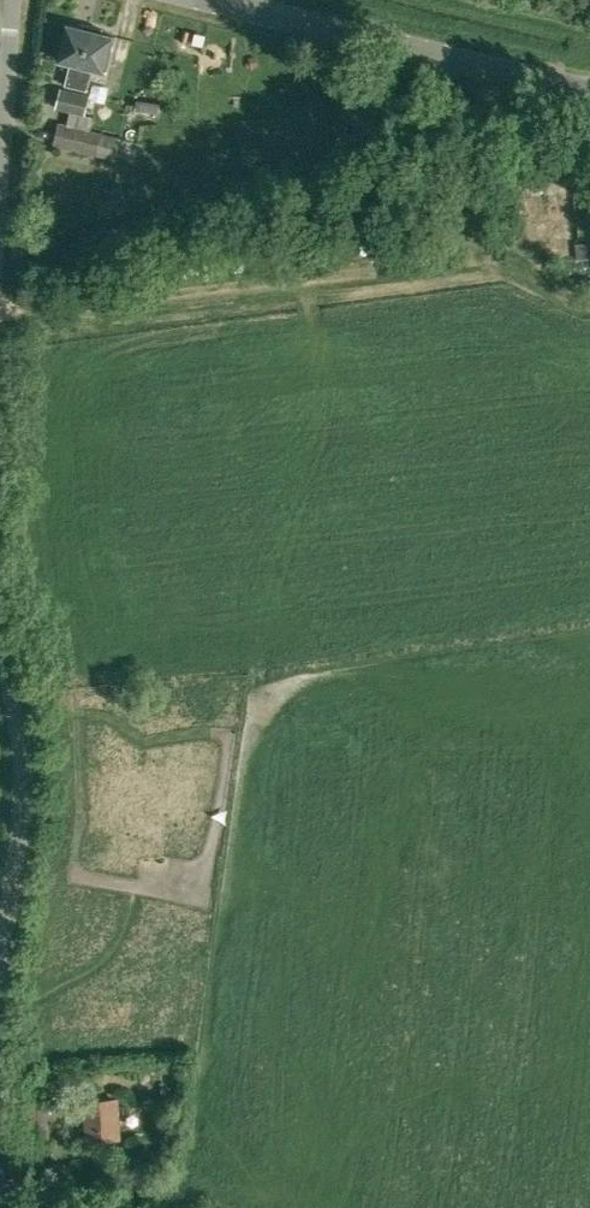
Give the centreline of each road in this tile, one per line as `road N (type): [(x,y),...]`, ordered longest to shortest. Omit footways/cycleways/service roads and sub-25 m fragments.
road 1 (unclassified): [(589,94),(246,11)]
road 2 (unclassified): [(0,953),(25,791),(16,697),(0,647)]
road 3 (unclassified): [(0,173),(13,0)]

